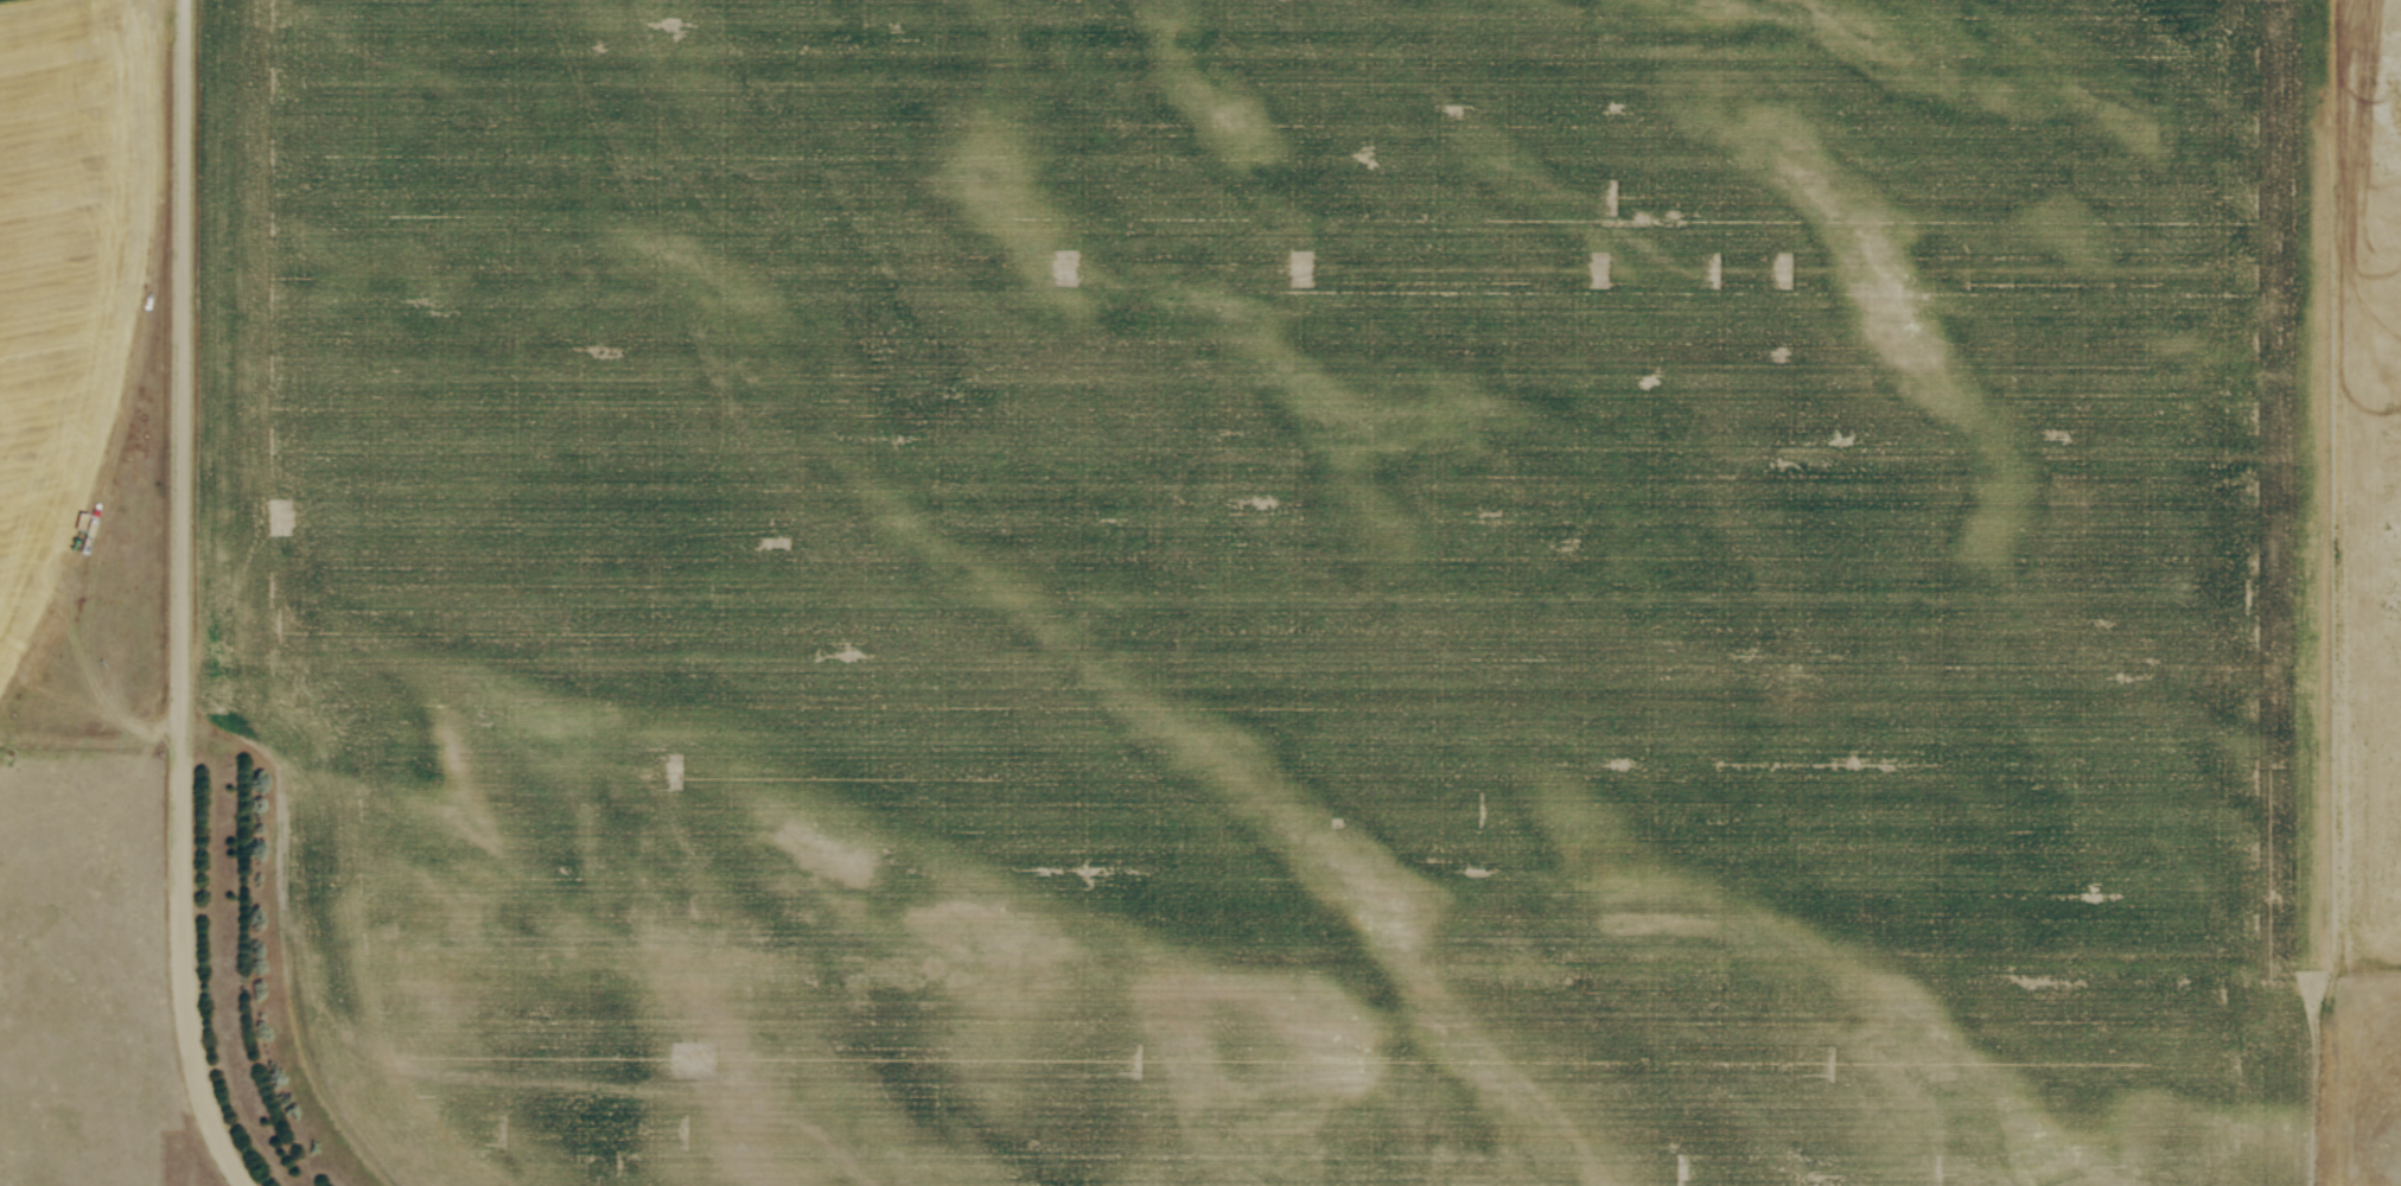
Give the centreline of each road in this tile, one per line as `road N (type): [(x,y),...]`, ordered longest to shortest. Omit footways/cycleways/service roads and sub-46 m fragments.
road 1 (residential): [(182,0),(183,996),(200,1102),(245,1185)]

